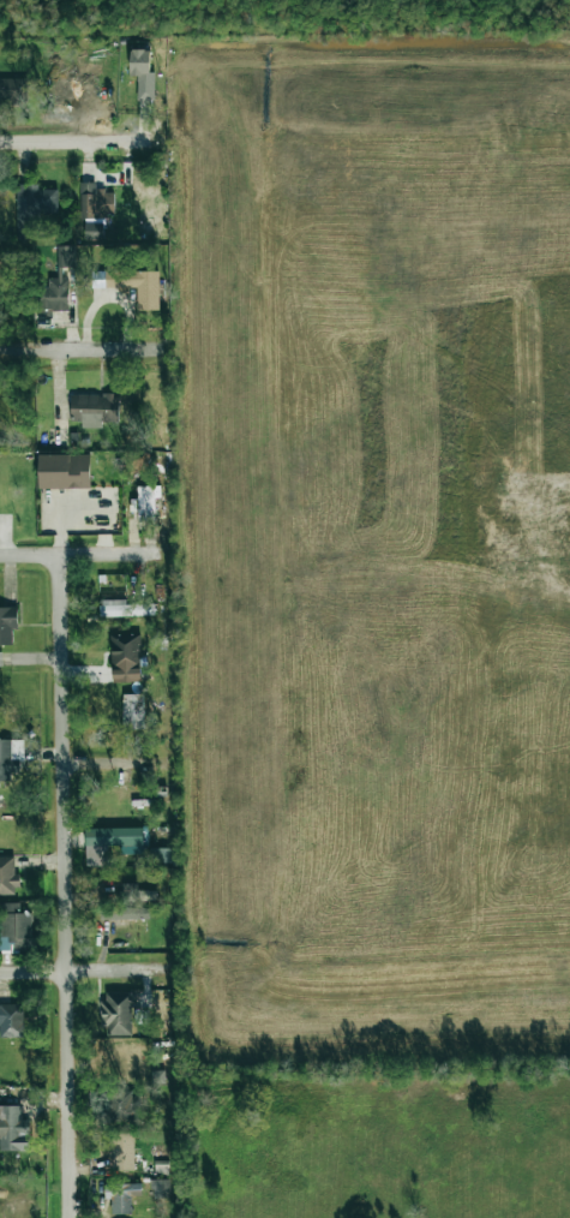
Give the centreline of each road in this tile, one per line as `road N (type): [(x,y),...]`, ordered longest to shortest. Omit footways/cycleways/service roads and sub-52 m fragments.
road 1 (residential): [(64,1217),(52,555)]
road 2 (residential): [(0,971),(173,968)]
road 3 (residential): [(0,556),(173,554)]
road 4 (residential): [(0,143),(155,141)]
road 5 (residential): [(0,350),(154,348)]

